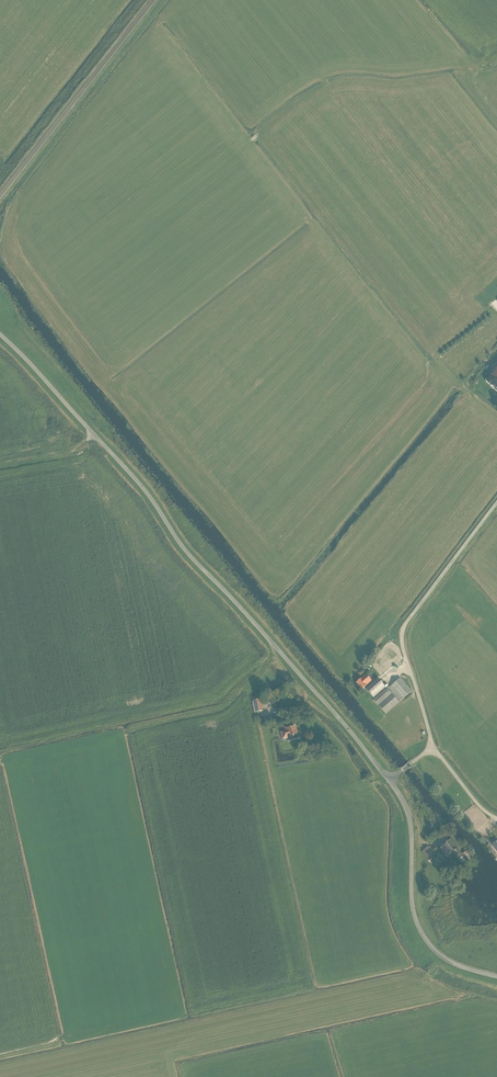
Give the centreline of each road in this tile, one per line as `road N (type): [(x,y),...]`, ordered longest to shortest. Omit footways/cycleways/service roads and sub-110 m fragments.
road 1 (unclassified): [(496,976),(448,960),(420,930),(411,895),(411,826),(390,780),(193,560),(145,490),(0,334)]

